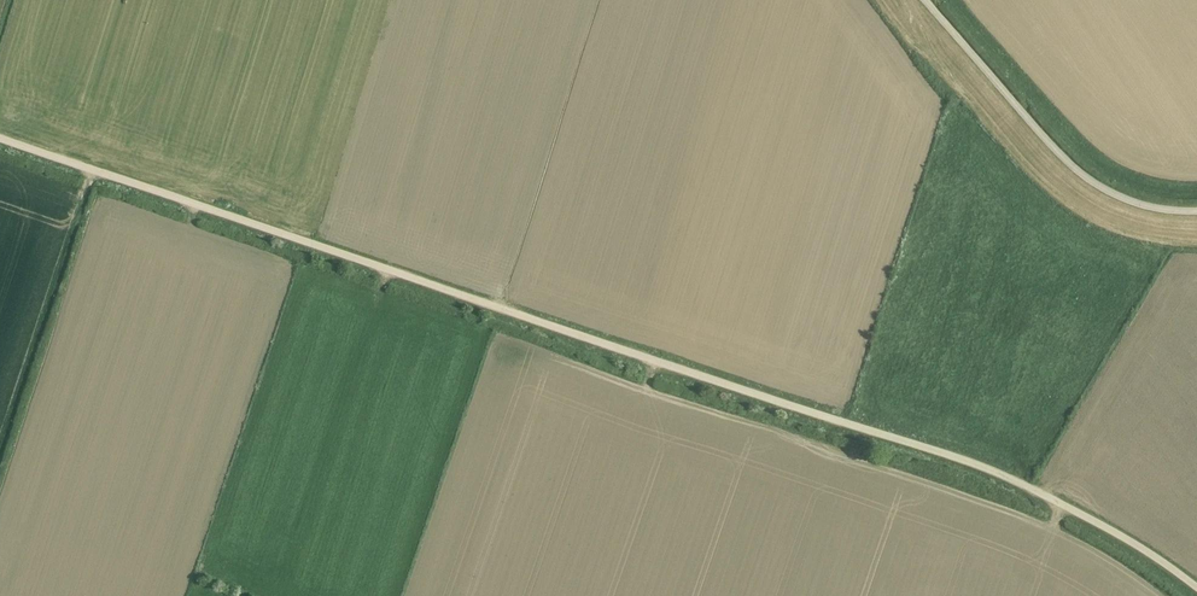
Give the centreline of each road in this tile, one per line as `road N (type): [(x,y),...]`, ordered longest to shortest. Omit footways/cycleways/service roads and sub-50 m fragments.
road 1 (unclassified): [(1196,589),(1123,540),(959,459),(0,138)]
road 2 (unclassified): [(1196,212),(1137,204),(1084,176),(926,0)]
road 3 (track): [(93,171),(0,442)]

